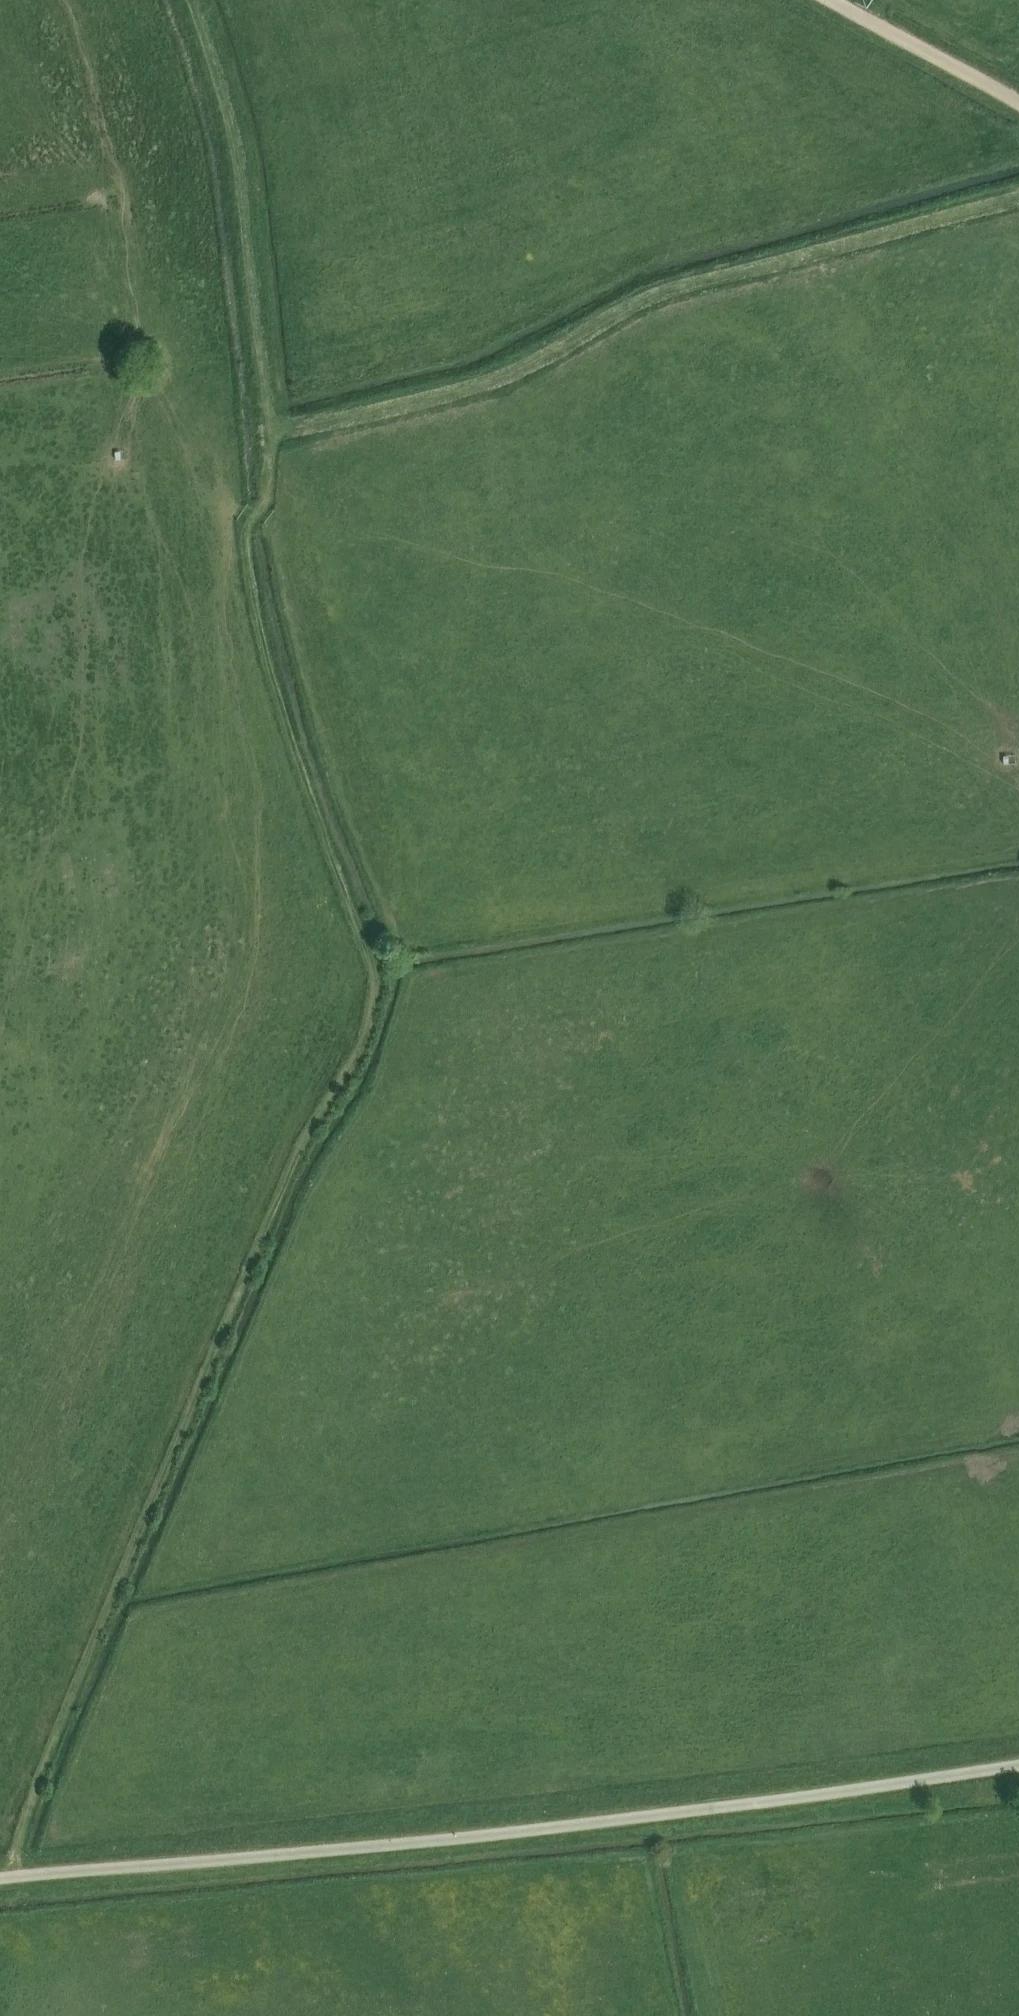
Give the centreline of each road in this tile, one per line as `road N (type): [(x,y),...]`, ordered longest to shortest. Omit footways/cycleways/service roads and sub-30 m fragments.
road 1 (track): [(0,1880),(642,1815),(1018,1764)]
road 2 (track): [(830,0),(1018,101)]

